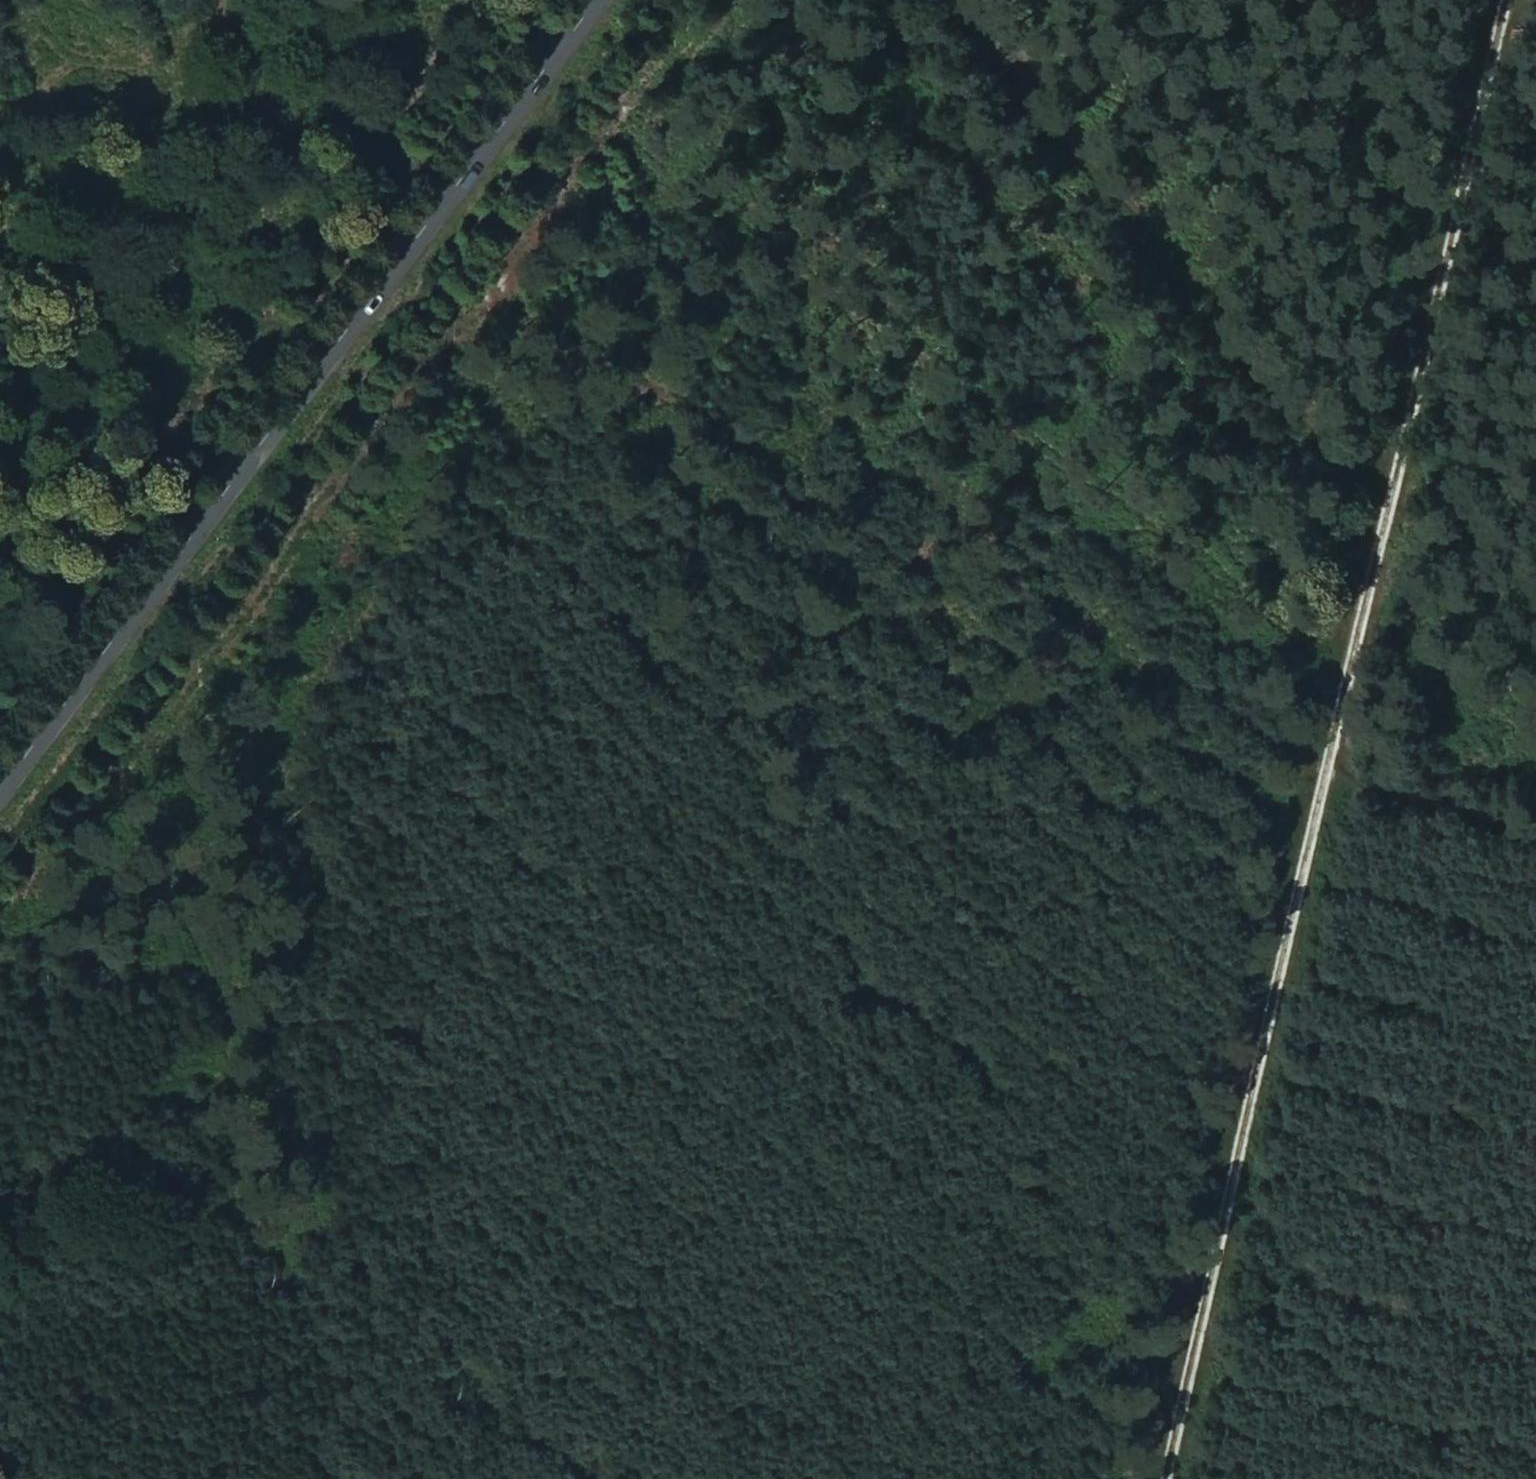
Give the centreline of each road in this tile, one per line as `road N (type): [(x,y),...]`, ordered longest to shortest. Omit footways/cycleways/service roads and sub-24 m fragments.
road 1 (track): [(1180,1478),(1259,1090),(1387,544),(1484,279),(1530,0)]
road 2 (tertiary): [(602,0),(0,801)]

